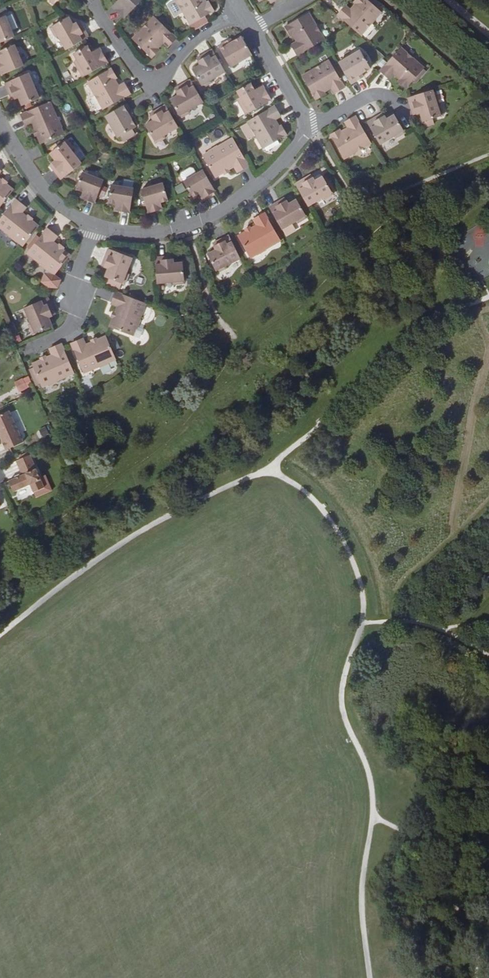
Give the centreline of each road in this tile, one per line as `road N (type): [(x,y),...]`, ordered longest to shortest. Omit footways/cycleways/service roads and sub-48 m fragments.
road 1 (residential): [(92,229),(126,236),(191,228),(273,175),(313,126)]
road 2 (residential): [(91,0),(150,81),(237,10)]
road 3 (residential): [(92,229),(65,331),(24,351)]
road 4 (residential): [(0,127),(28,175),(92,229)]
road 5 (residential): [(313,126),(237,10)]

